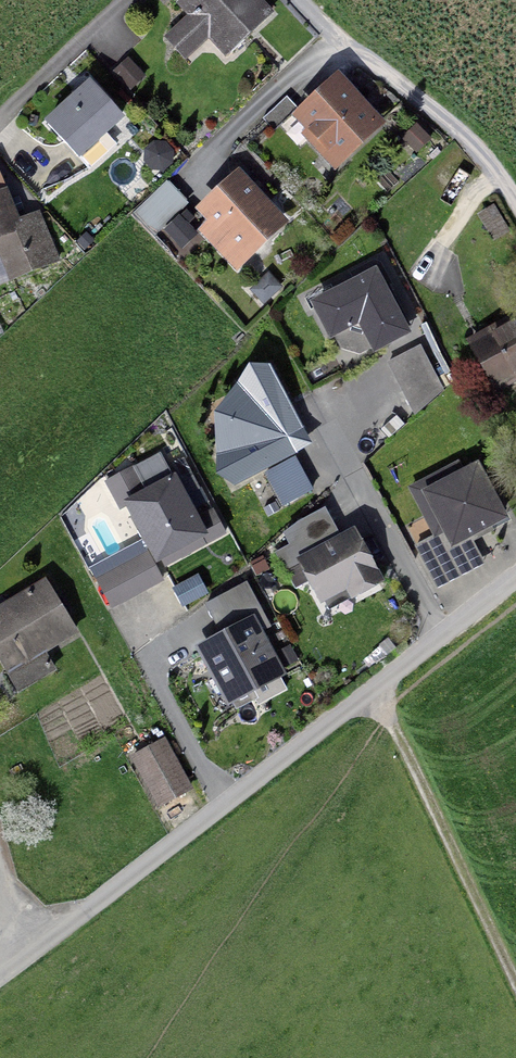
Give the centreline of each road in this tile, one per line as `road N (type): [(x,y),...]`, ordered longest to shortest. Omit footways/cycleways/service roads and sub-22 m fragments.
road 1 (residential): [(515,584),(13,964)]
road 2 (track): [(515,987),(374,693)]

